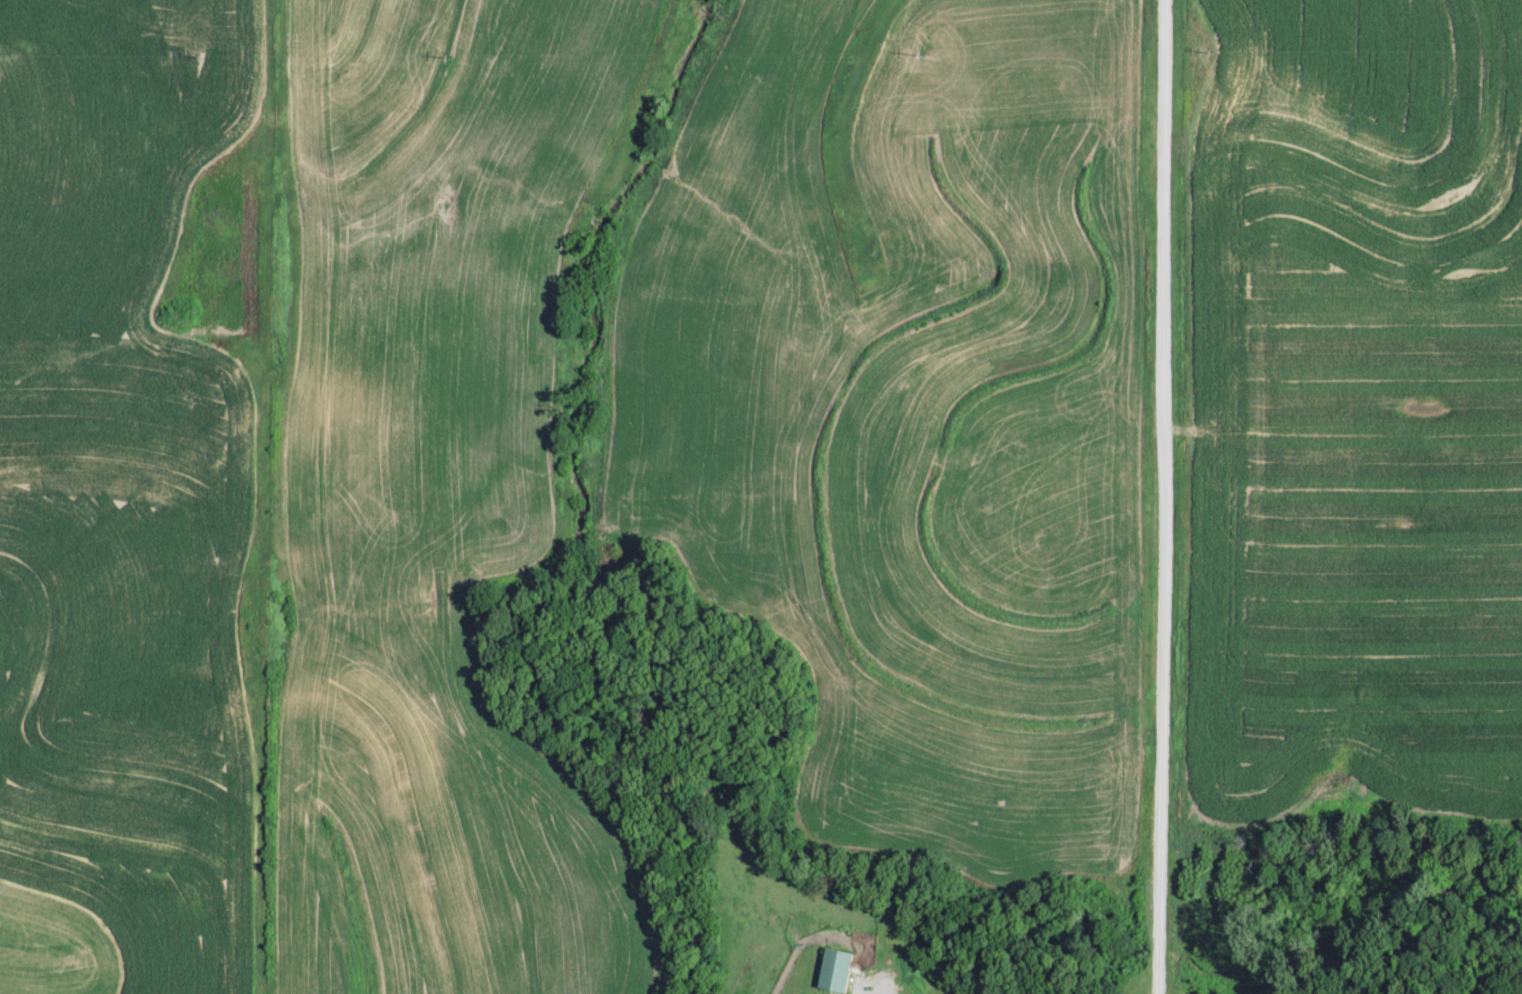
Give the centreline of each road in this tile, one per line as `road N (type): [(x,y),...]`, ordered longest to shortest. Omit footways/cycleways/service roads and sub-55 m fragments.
road 1 (residential): [(1159,993),(1163,0)]

